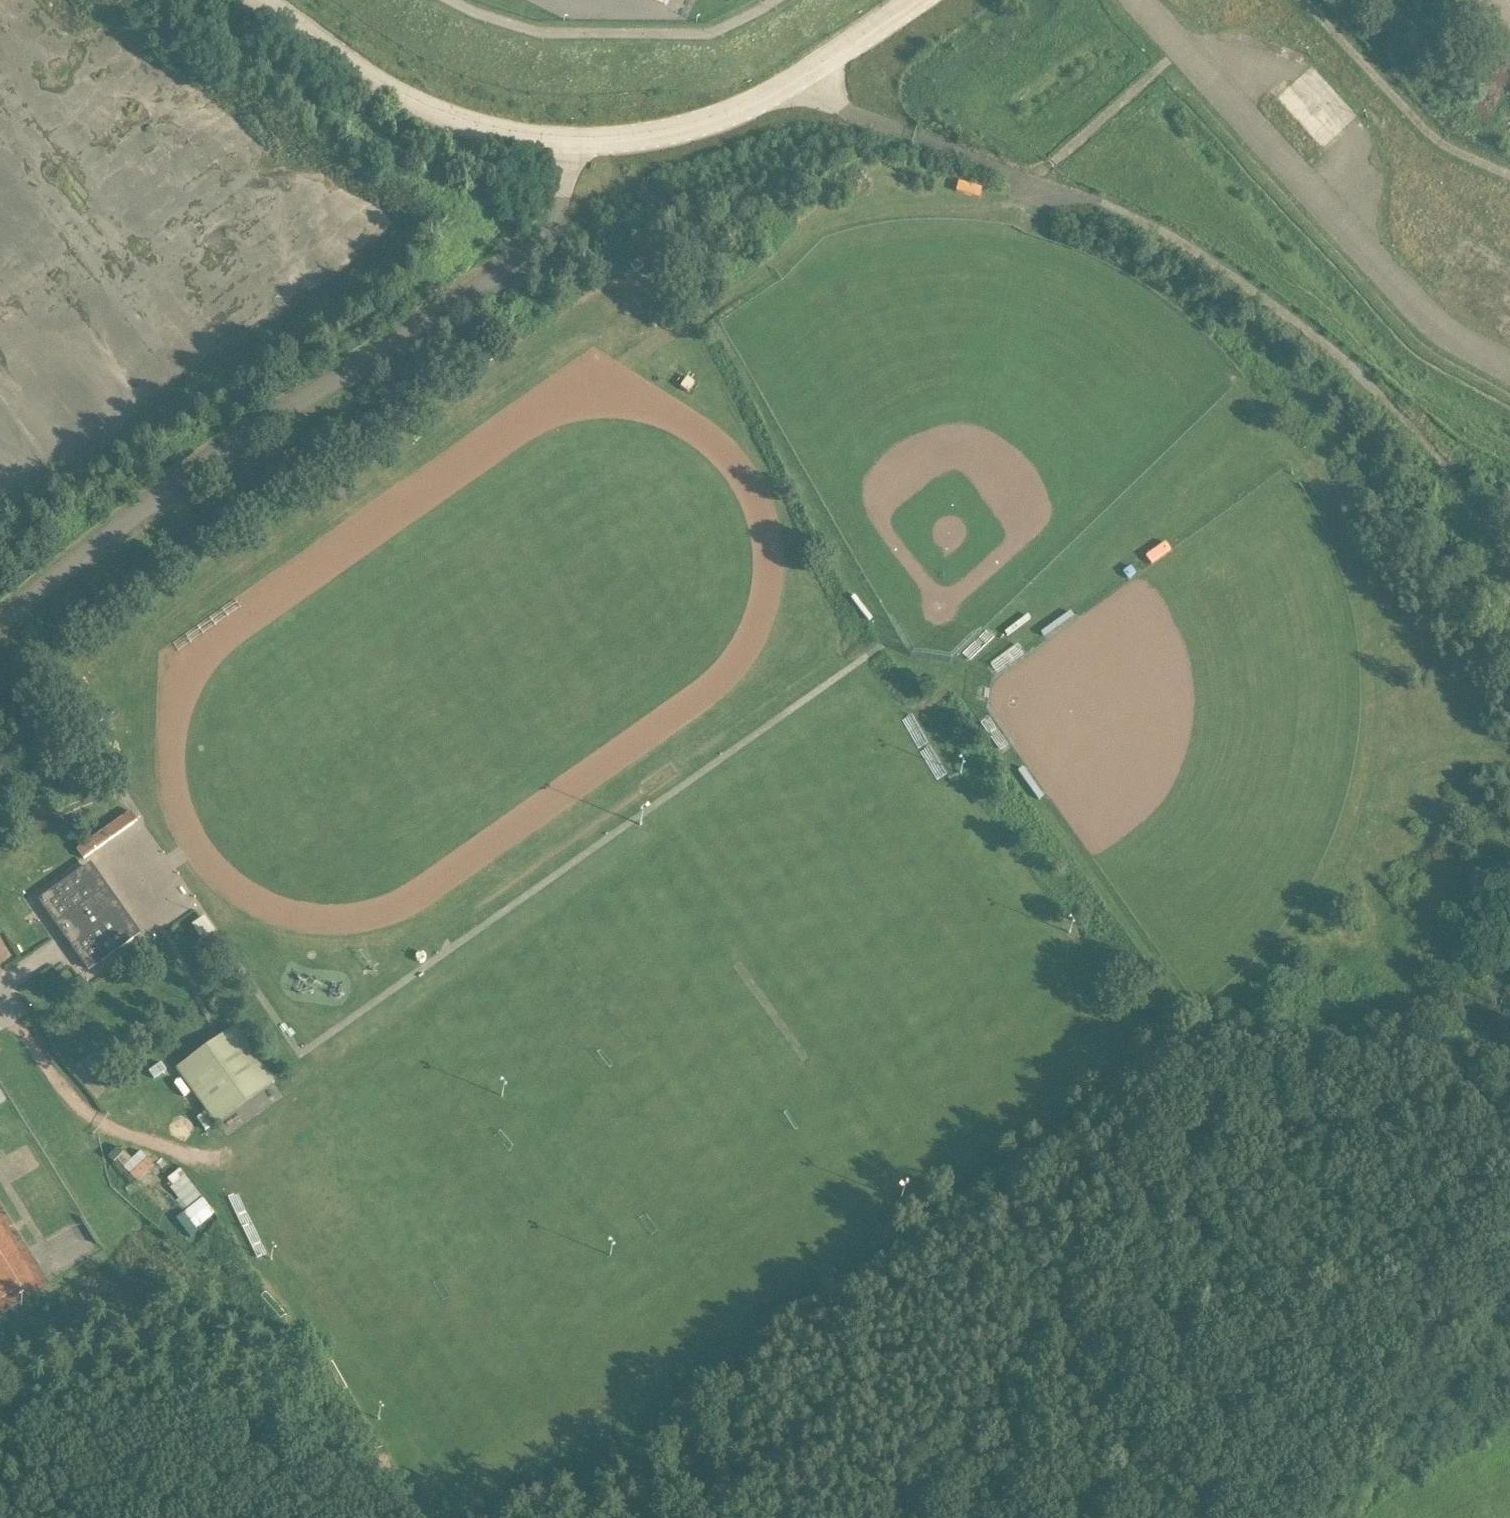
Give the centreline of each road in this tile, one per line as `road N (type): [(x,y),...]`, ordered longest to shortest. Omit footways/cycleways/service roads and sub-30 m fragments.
road 1 (unclassified): [(909,0),(773,93),(687,130),(569,144),(505,137),(380,88),(261,0)]

